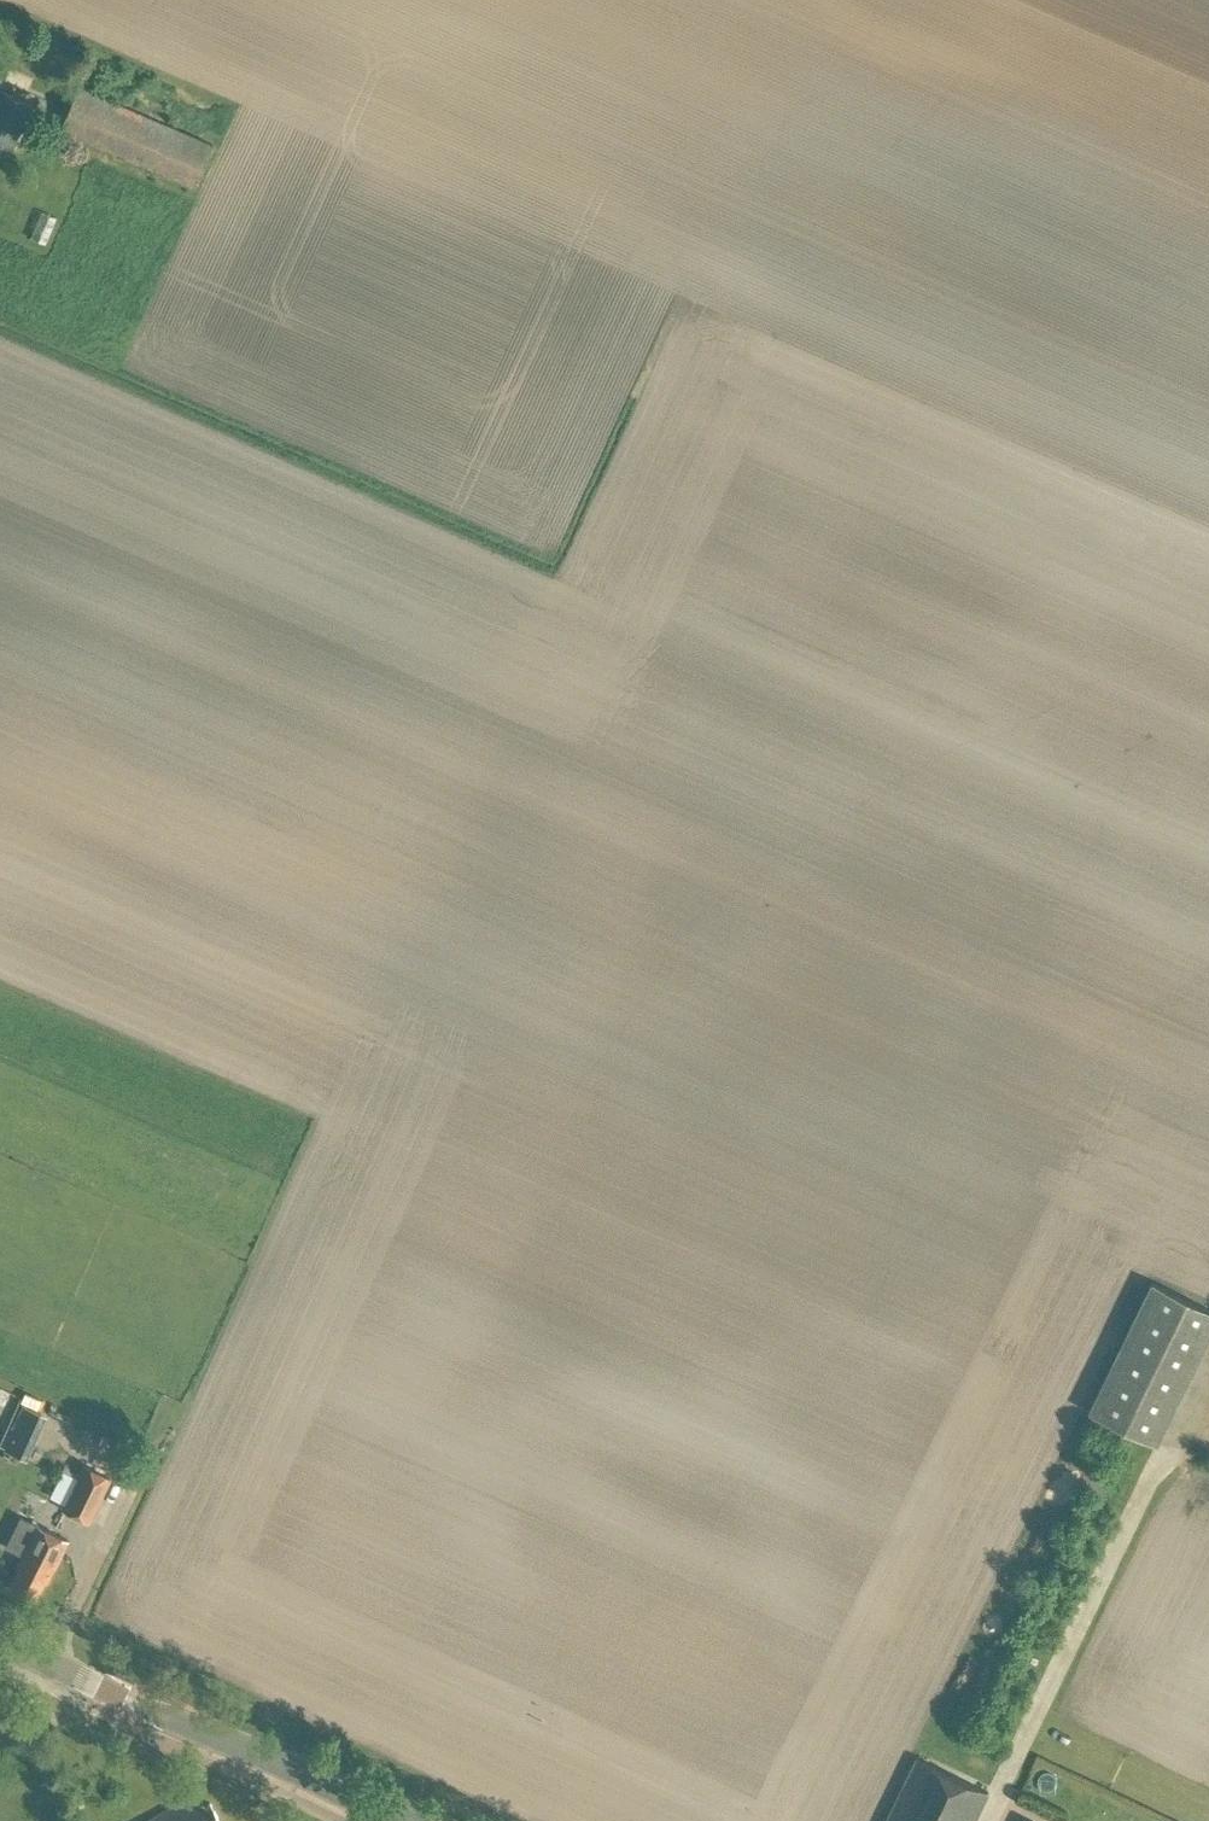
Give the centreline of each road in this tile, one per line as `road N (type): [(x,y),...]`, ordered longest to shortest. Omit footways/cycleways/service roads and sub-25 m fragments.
road 1 (primary): [(405,1820),(0,1639)]

